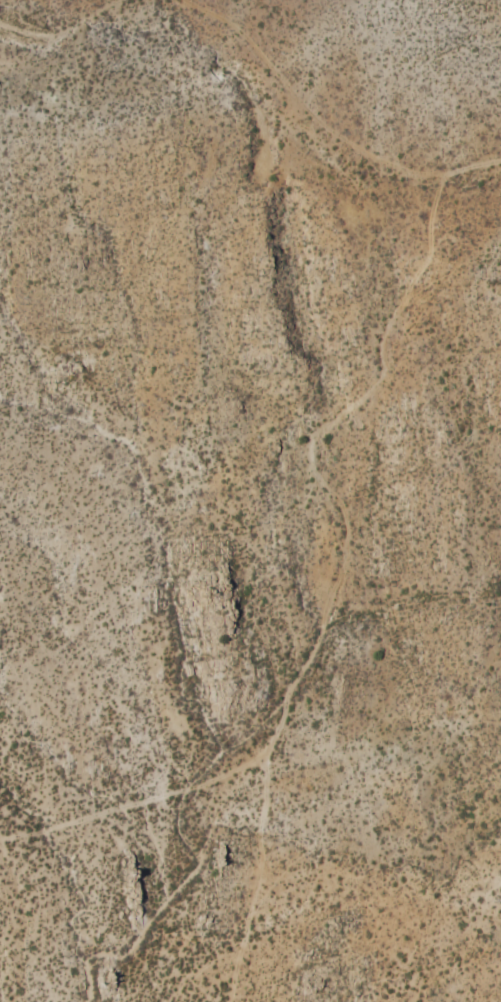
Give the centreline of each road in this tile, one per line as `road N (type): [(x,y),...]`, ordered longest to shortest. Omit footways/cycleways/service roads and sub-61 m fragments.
road 1 (track): [(229,1001),(259,875),(268,754),(343,573),(347,529),(320,442),(378,384),(383,339),(430,255),(433,205),(446,172)]
road 2 (track): [(446,172),(398,167),(324,129),(230,23),(185,0)]
road 3 (track): [(268,754),(186,789),(0,839)]
road 4 (track): [(119,0),(59,36),(0,24)]

